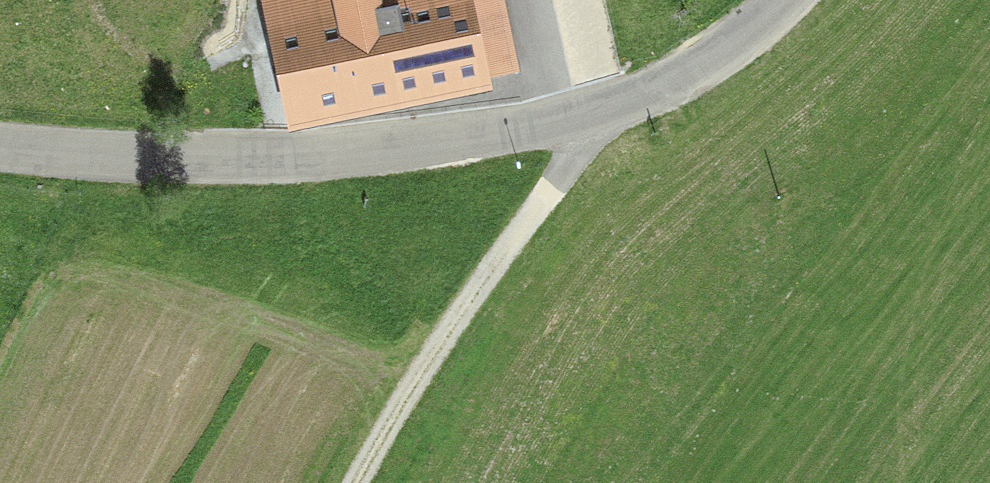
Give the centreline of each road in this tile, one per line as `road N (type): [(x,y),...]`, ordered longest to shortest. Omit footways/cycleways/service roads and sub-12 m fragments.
road 1 (residential): [(790,0),(707,65),(556,128),(397,153),(0,152)]
road 2 (track): [(356,482),(417,363),(552,183),(556,128)]

